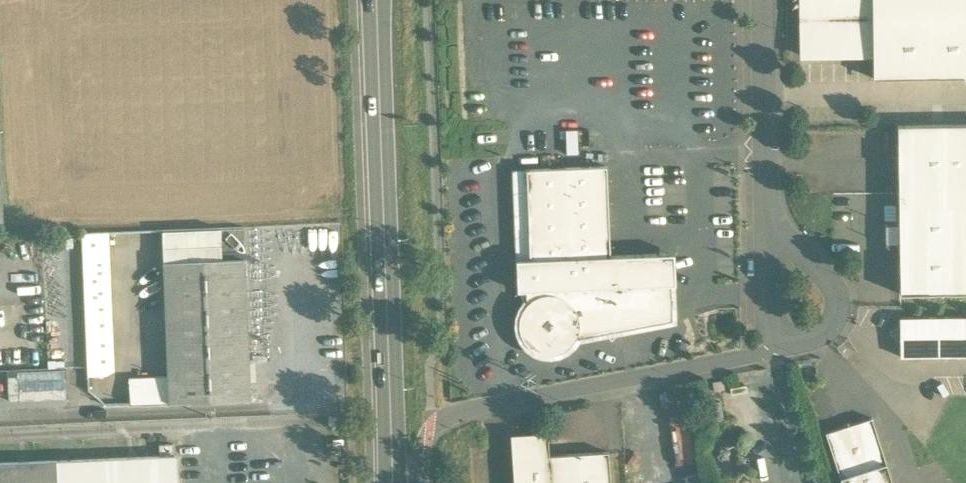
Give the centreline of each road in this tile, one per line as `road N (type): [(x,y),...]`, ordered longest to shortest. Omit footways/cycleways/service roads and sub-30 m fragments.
road 1 (secondary): [(389,482),(378,0)]
road 2 (residential): [(417,482),(420,451),(454,416),(772,349)]
road 3 (residential): [(766,216),(765,0)]
road 4 (residential): [(766,216),(826,278),(839,311),(813,336),(772,349)]
road 5 (residential): [(772,349),(766,216)]

